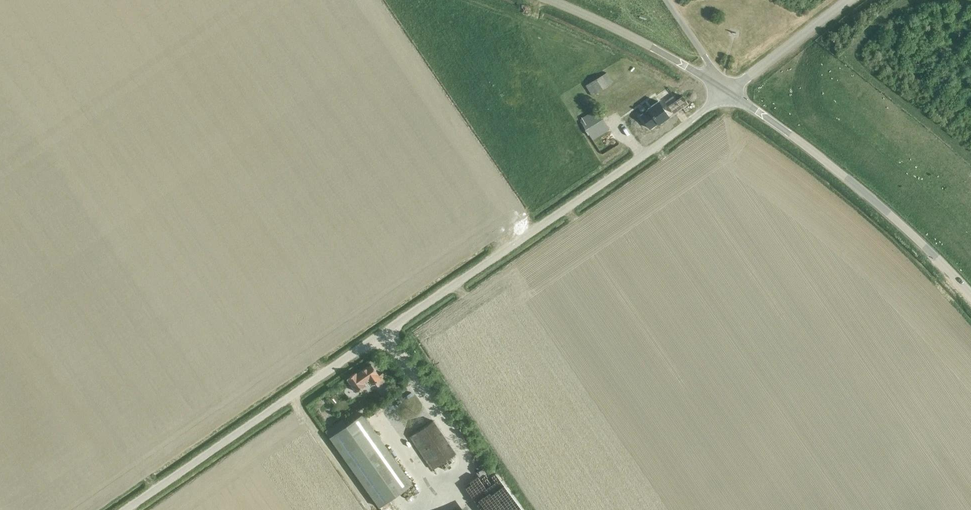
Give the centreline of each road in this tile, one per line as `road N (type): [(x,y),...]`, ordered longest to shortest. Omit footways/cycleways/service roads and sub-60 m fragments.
road 1 (unclassified): [(124,509),(727,92)]
road 2 (unclassified): [(970,296),(900,222),(727,92)]
road 3 (unclassified): [(727,92),(550,0)]
road 4 (unclassified): [(727,92),(848,0)]

